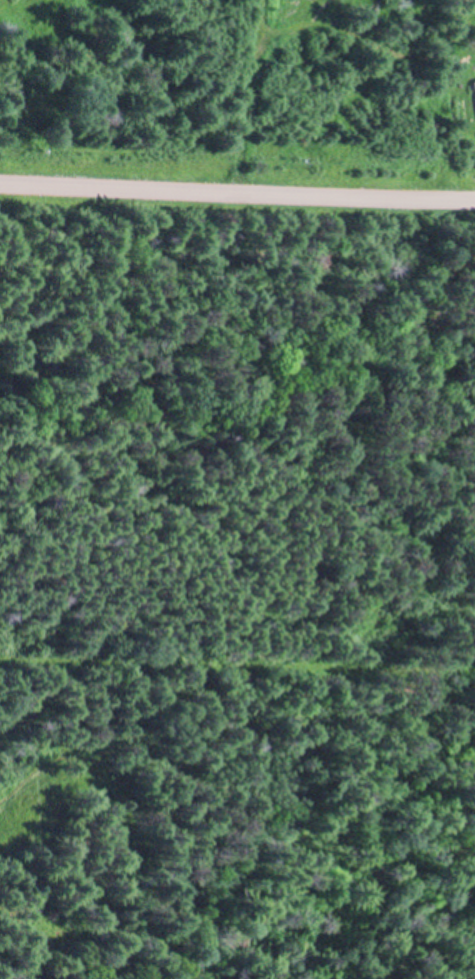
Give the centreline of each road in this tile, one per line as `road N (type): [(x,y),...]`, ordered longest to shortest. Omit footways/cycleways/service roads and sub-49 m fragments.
road 1 (residential): [(0,185),(474,201)]
road 2 (residential): [(0,652),(474,663)]

